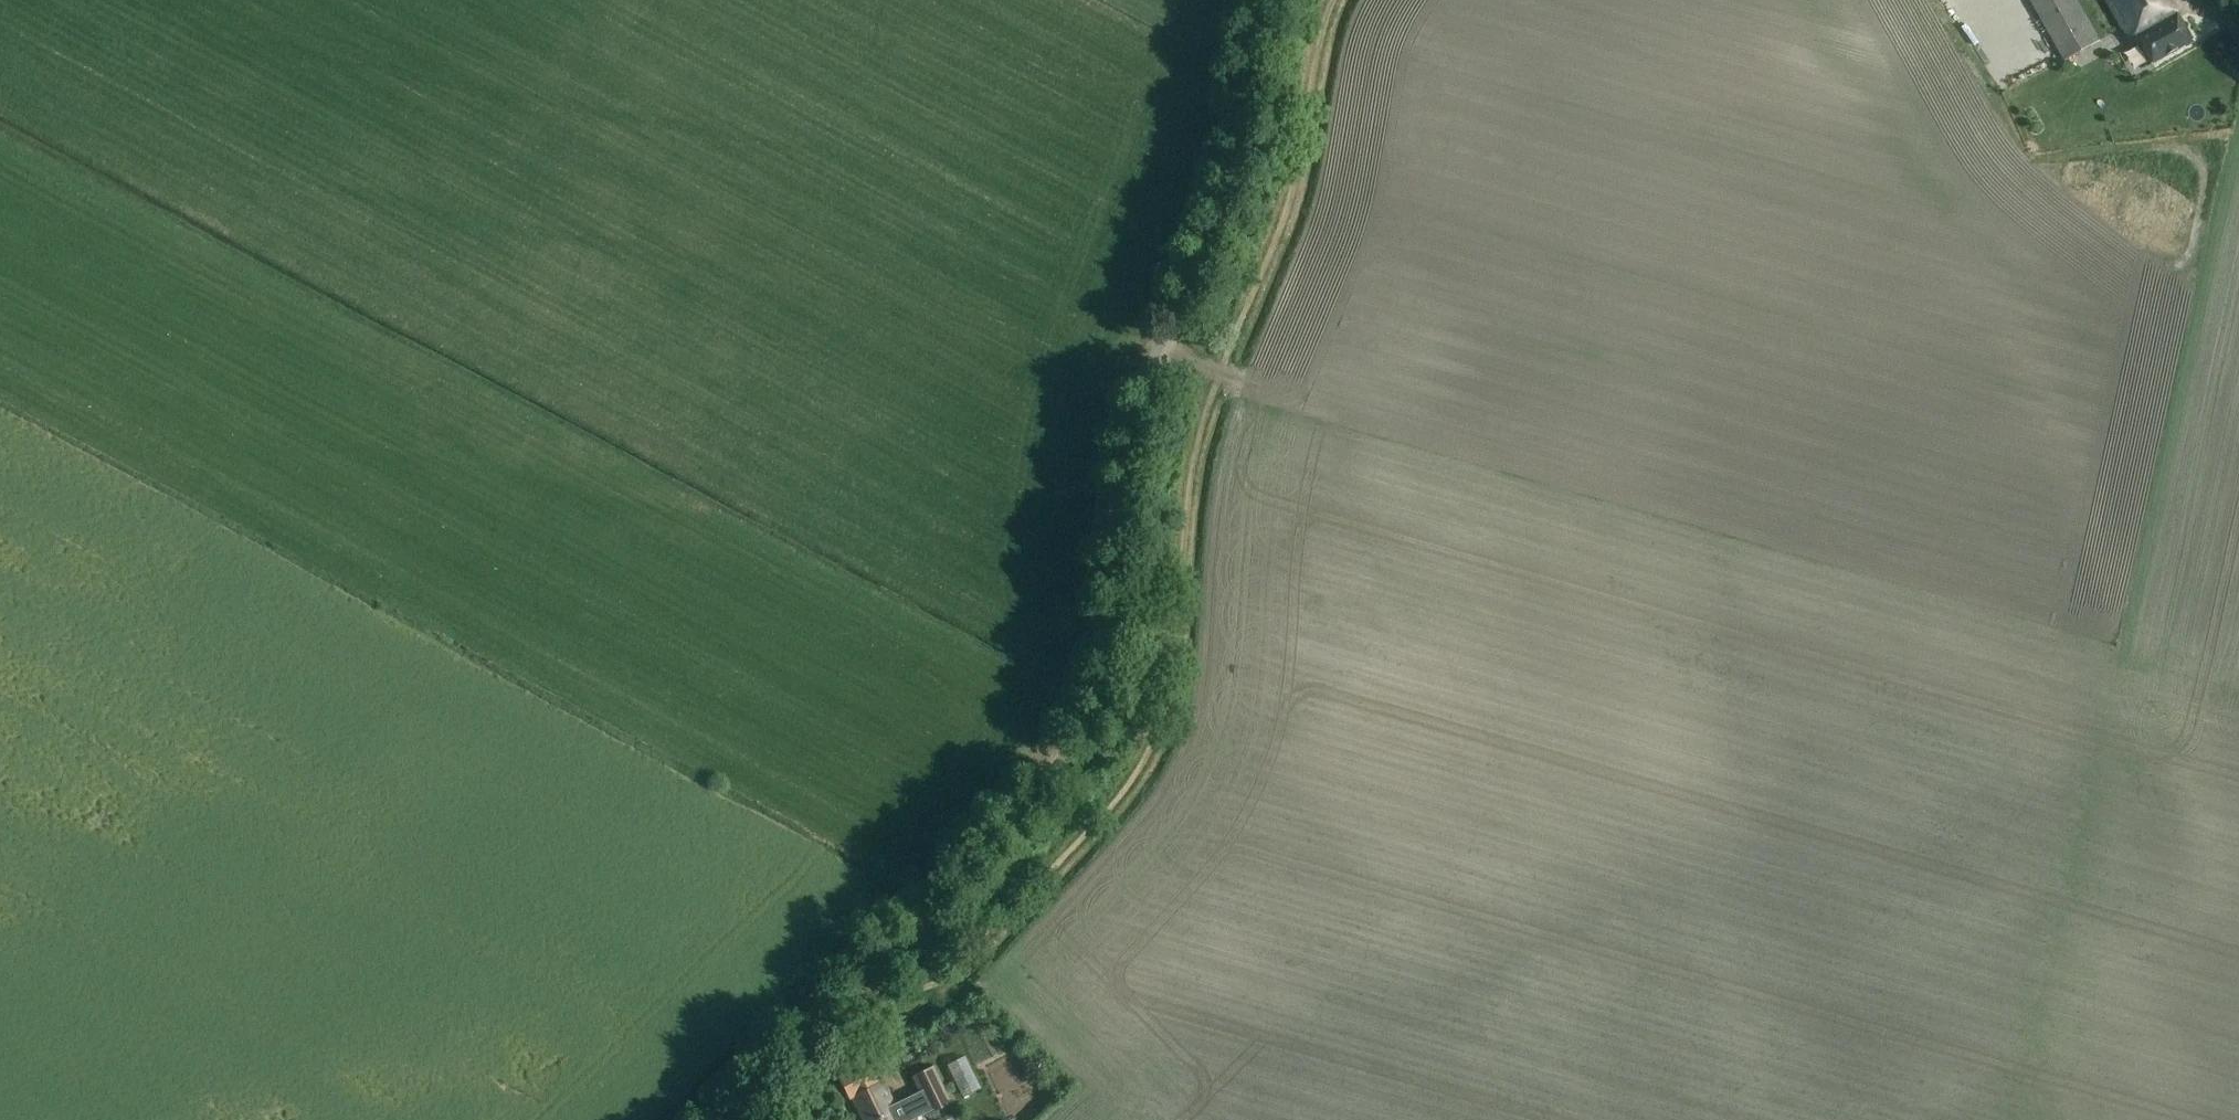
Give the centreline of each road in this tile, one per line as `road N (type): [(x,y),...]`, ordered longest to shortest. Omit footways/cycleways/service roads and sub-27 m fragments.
road 1 (unclassified): [(712,1119),(1079,750),(1093,724),(1110,663),(1135,409),(1234,158),(1263,0)]

